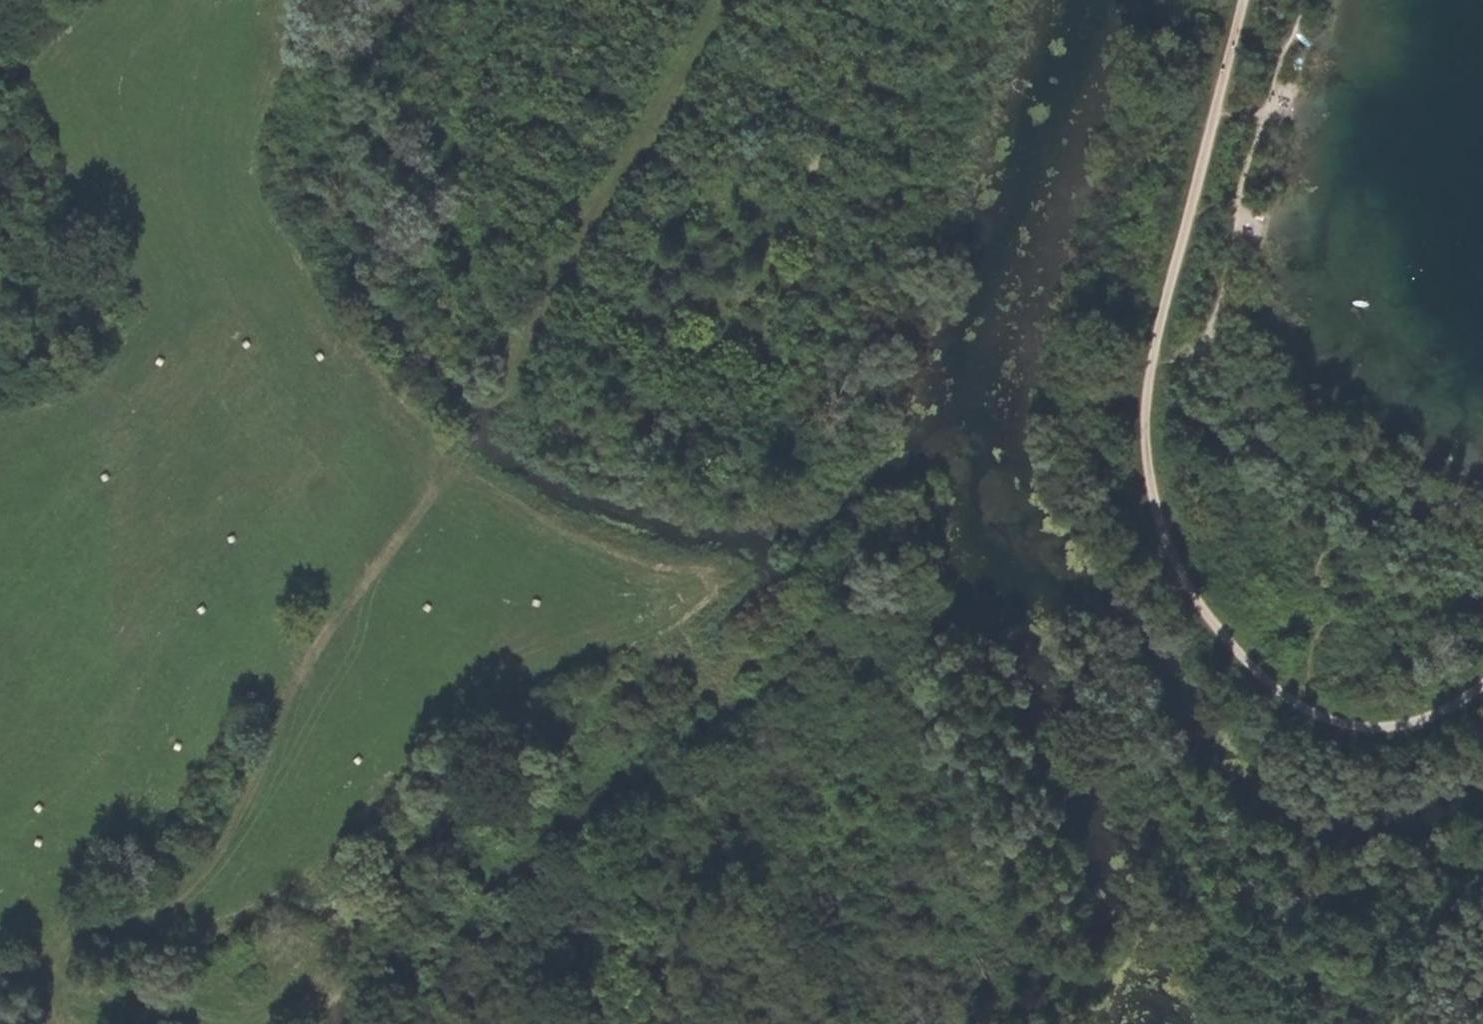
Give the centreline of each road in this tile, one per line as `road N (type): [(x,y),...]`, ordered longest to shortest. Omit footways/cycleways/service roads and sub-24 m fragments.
road 1 (track): [(724,0),(540,319),(510,390),(321,646),(229,840),(185,894),(74,941),(47,968),(55,1023)]
road 2 (track): [(1482,691),(1436,719),(1388,731),(1335,730),(1293,708),(1177,572),(1151,489),(1148,387),(1244,0)]

